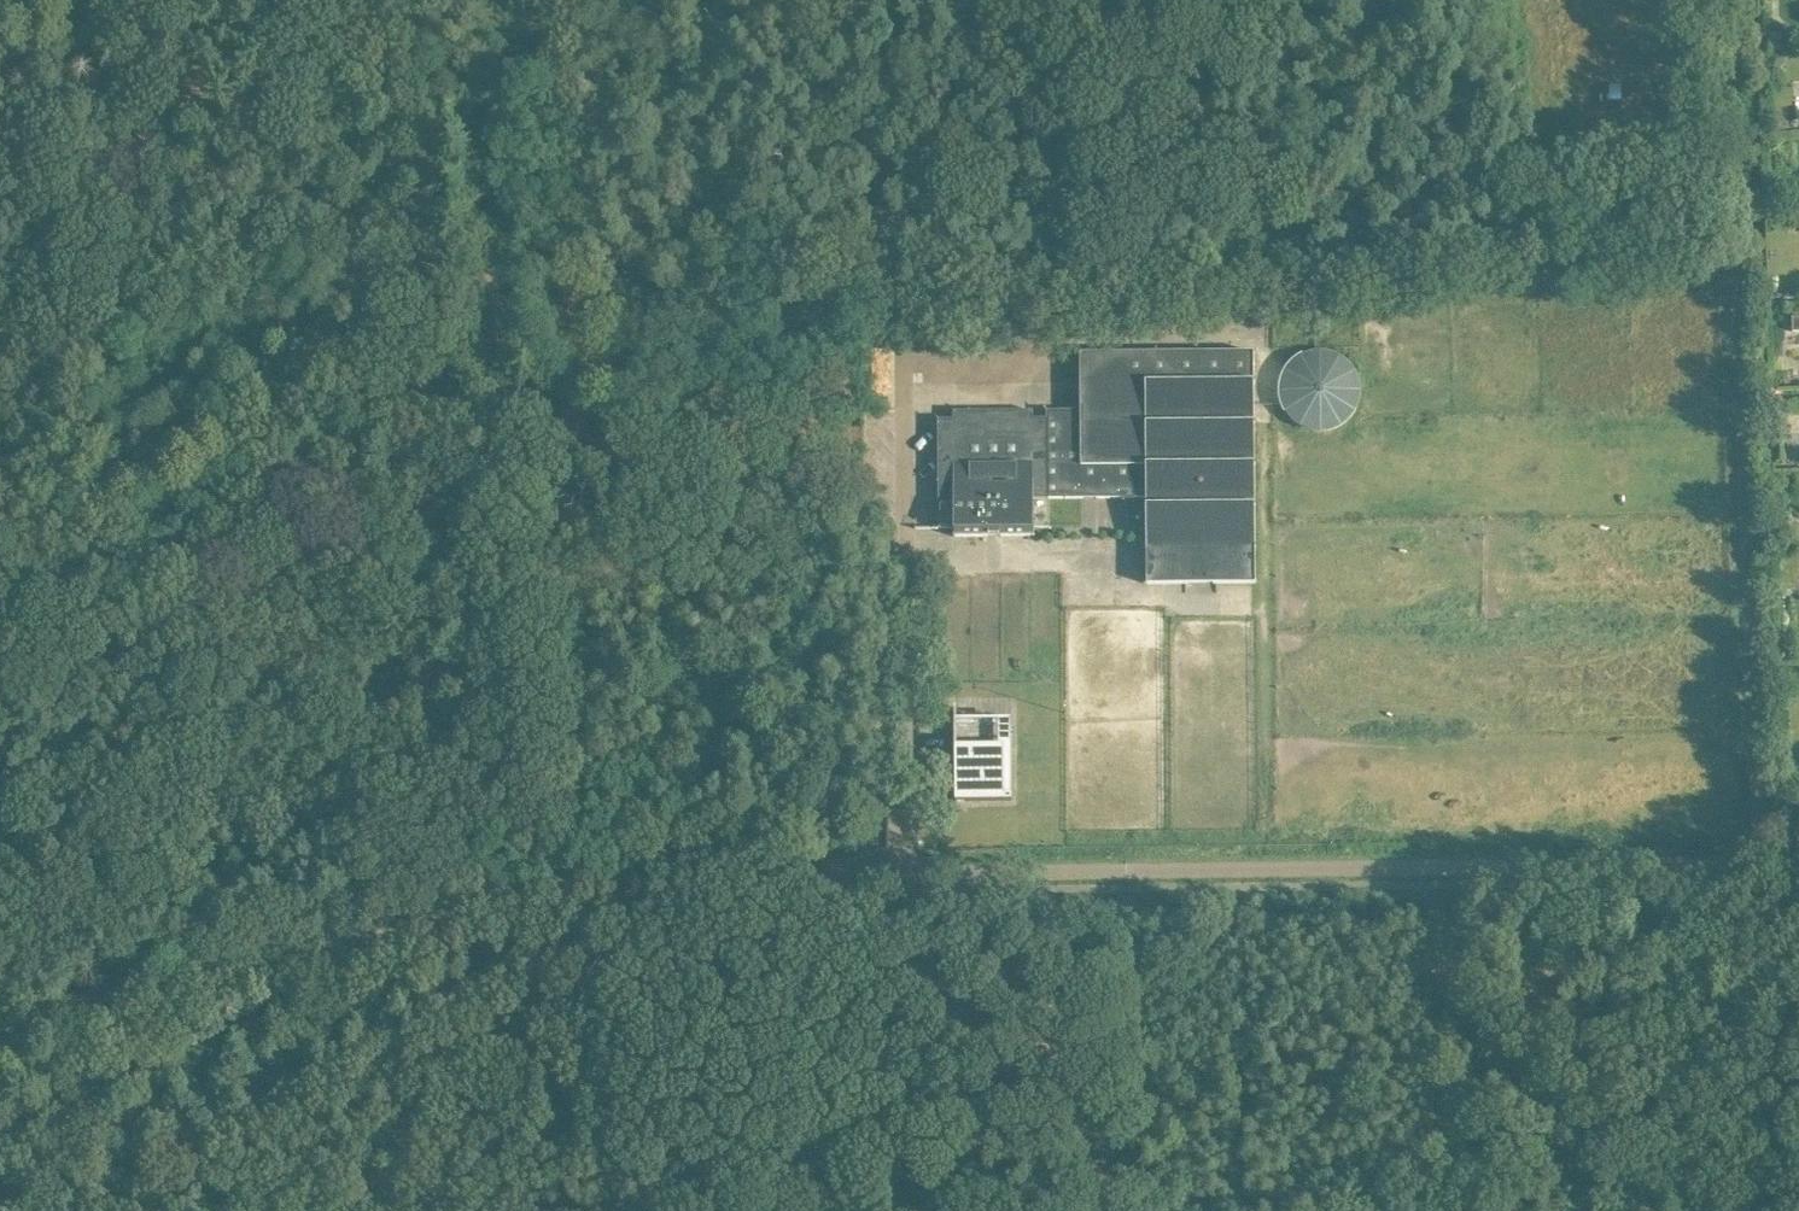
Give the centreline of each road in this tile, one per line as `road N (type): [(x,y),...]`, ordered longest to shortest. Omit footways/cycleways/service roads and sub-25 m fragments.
road 1 (track): [(0,1024),(624,878),(1798,865)]

